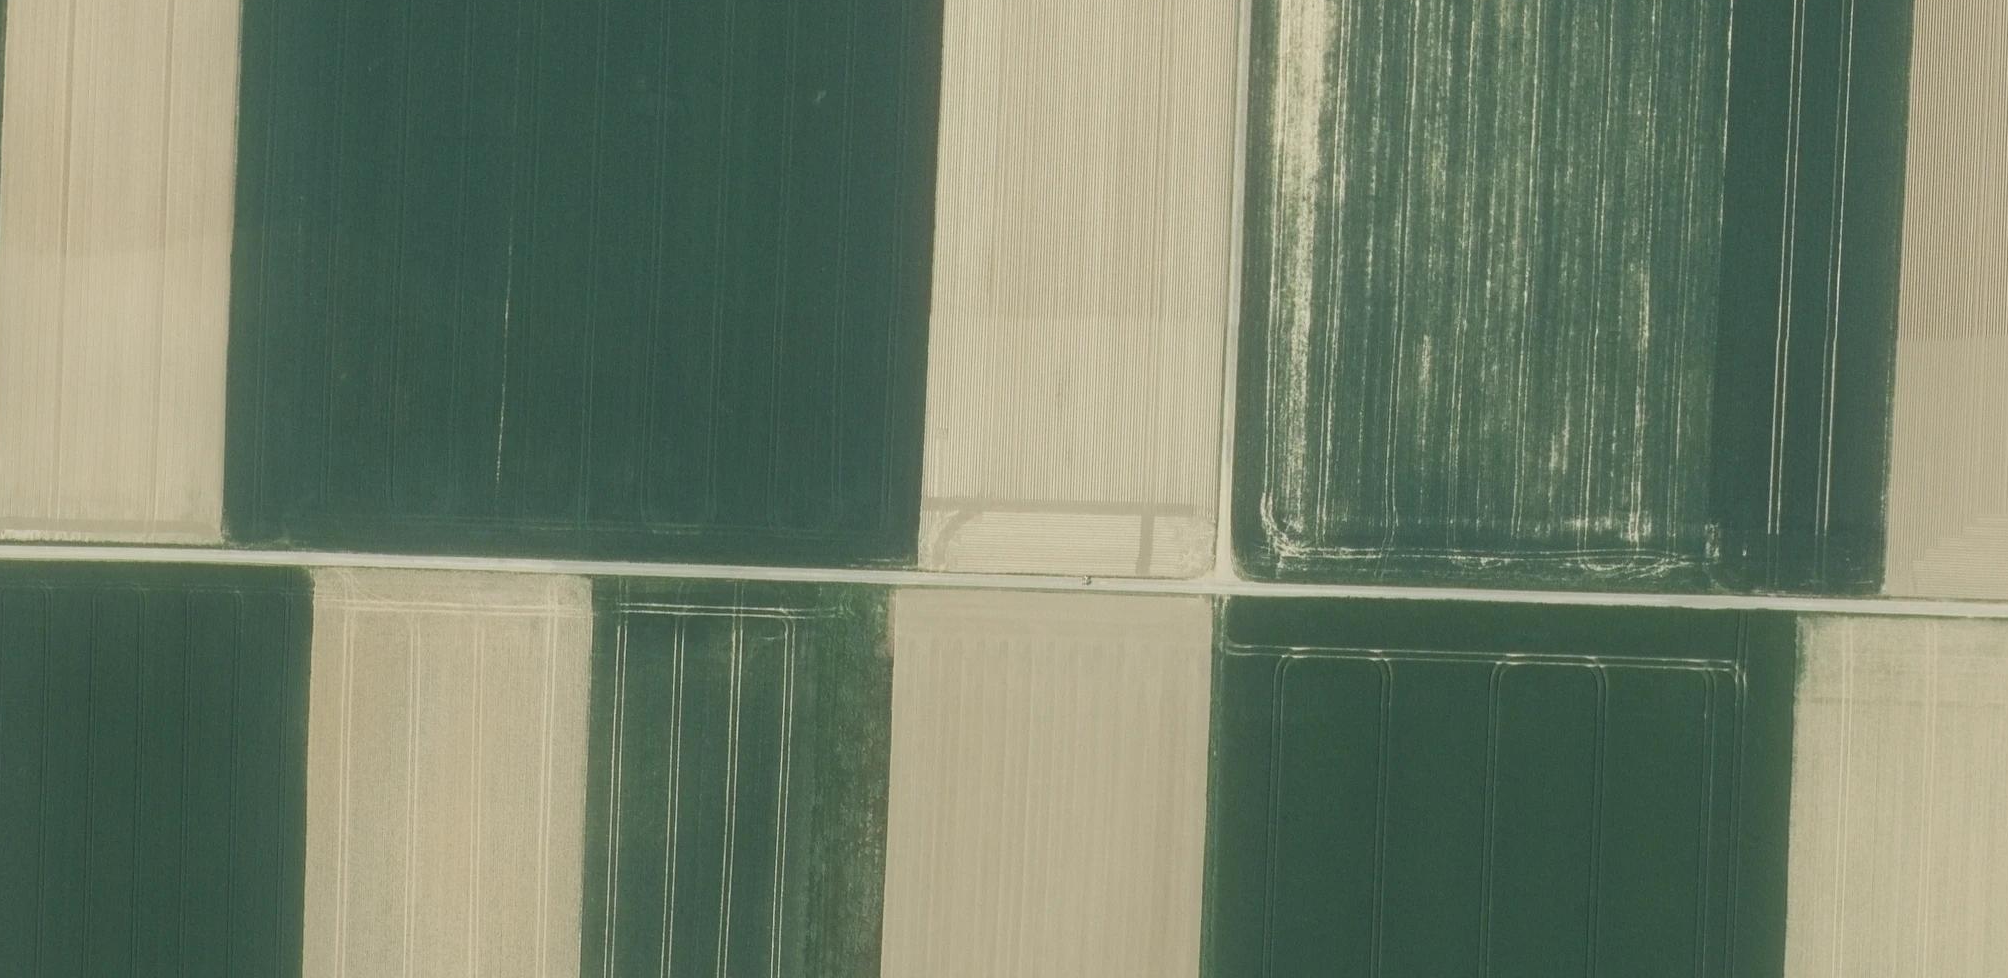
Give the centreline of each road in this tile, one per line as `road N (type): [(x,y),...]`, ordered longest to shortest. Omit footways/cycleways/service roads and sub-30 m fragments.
road 1 (track): [(2007,612),(833,586),(0,556)]
road 2 (track): [(1229,977),(1261,0)]

